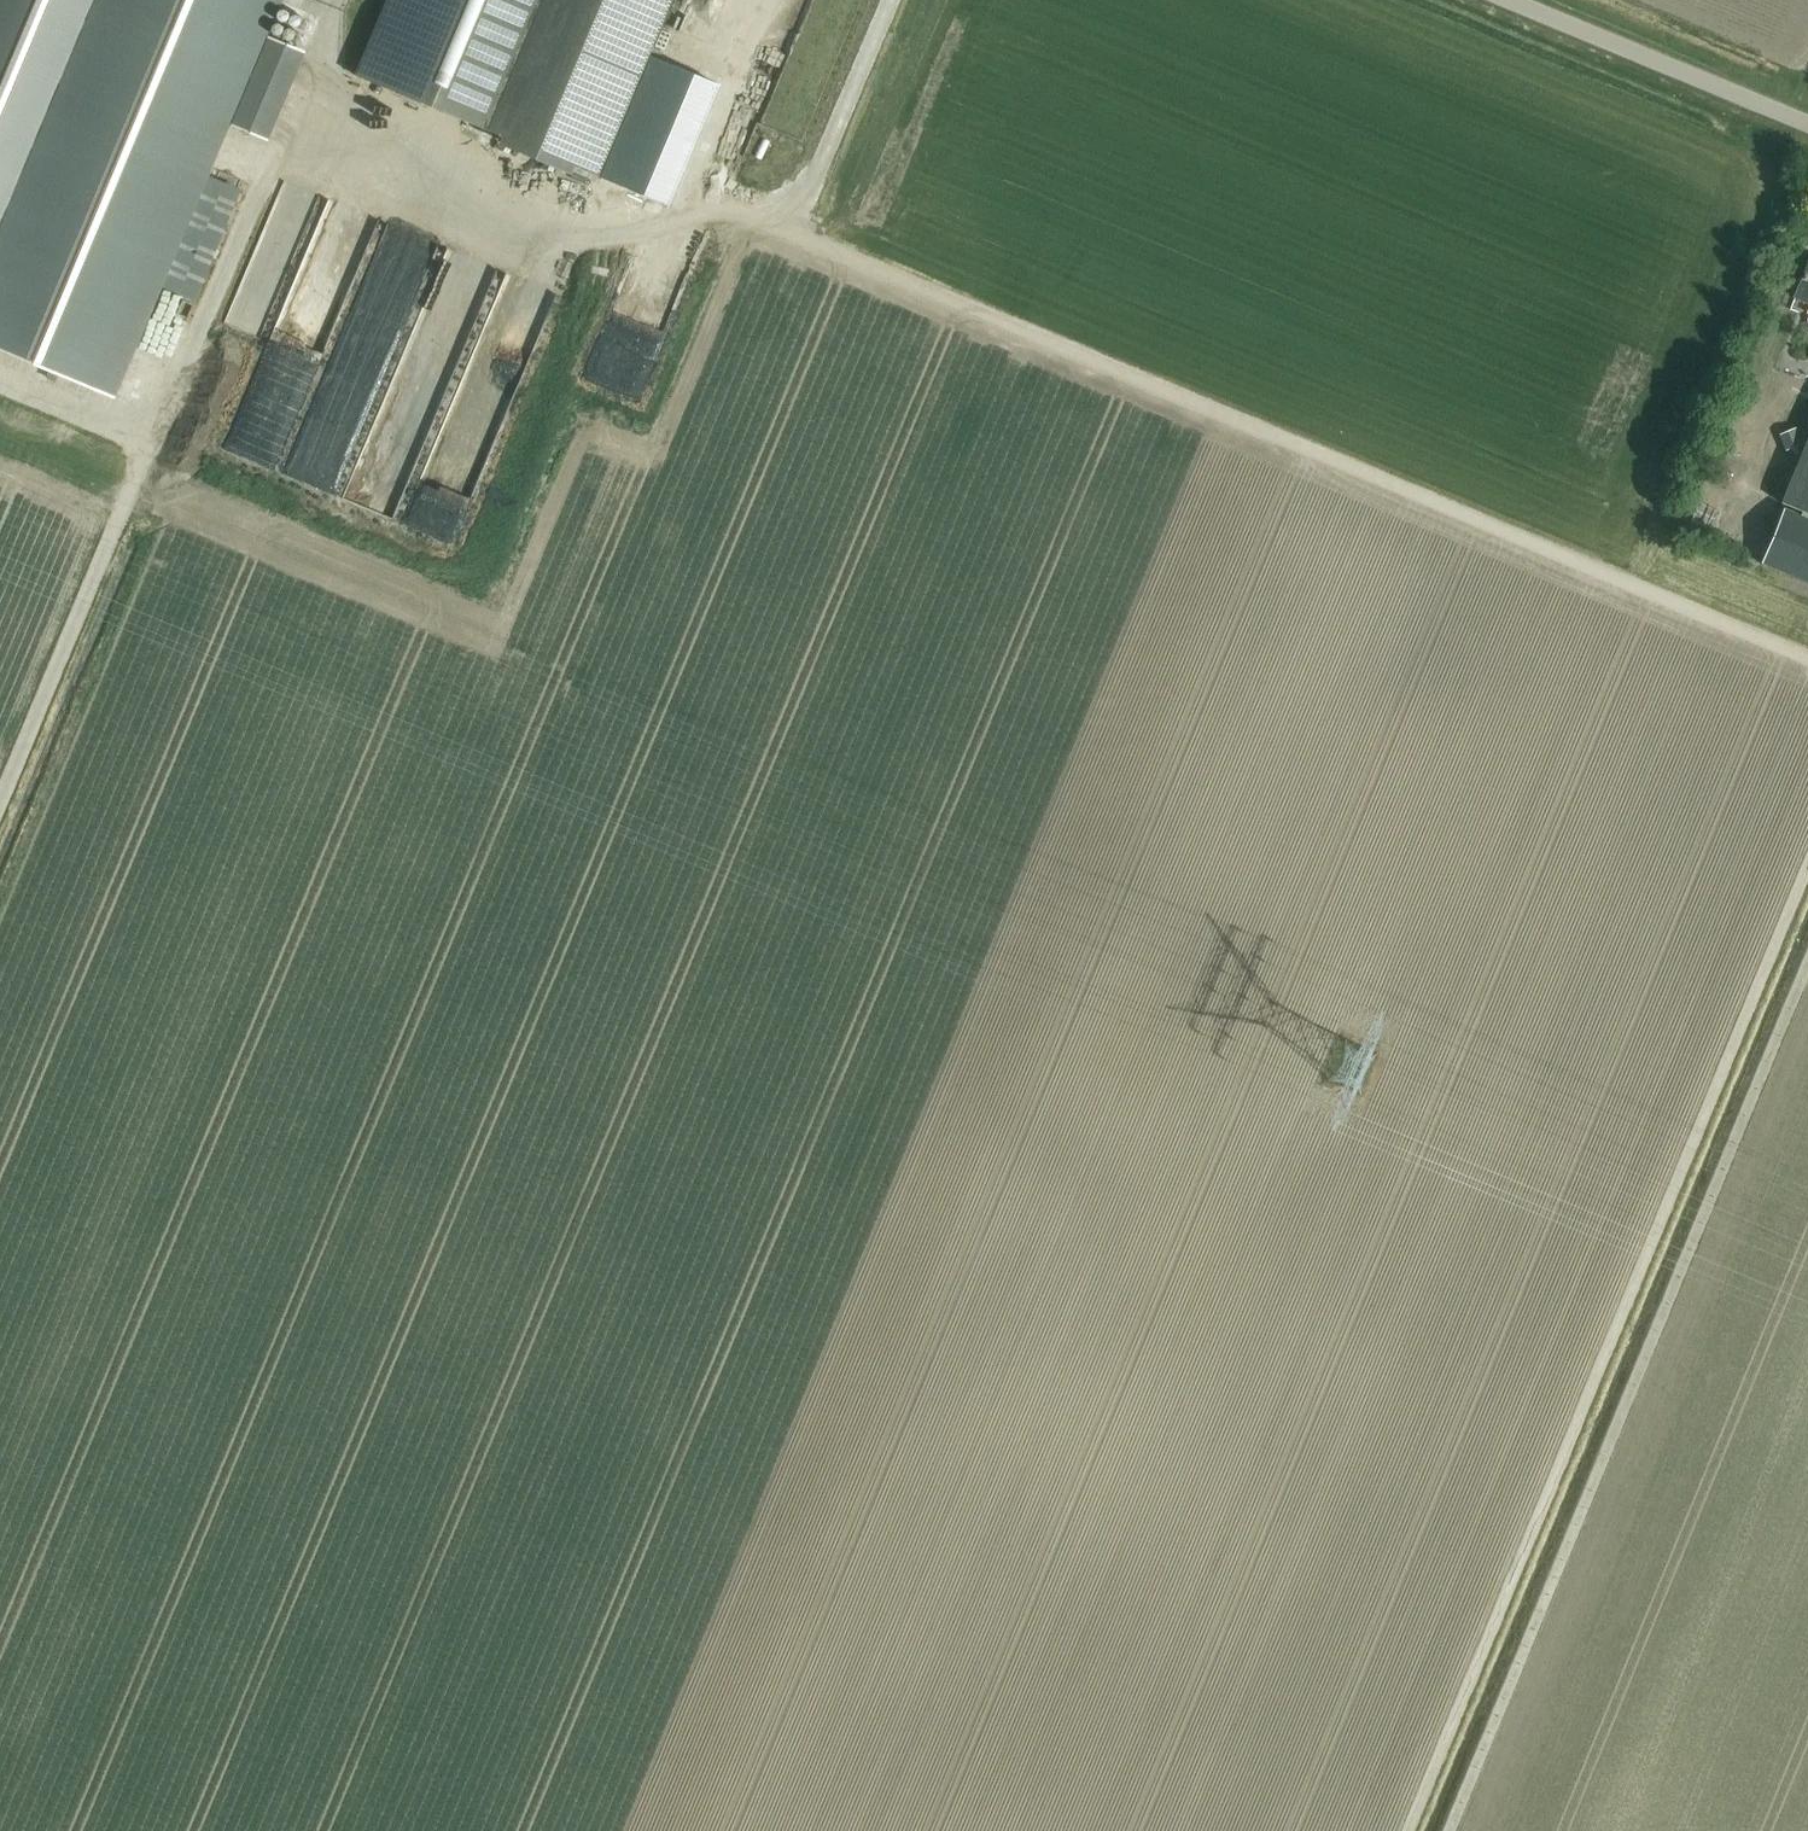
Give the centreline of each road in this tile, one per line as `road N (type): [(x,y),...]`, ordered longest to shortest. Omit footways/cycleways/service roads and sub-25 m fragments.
road 1 (unclassified): [(1807,110),(1534,0)]

